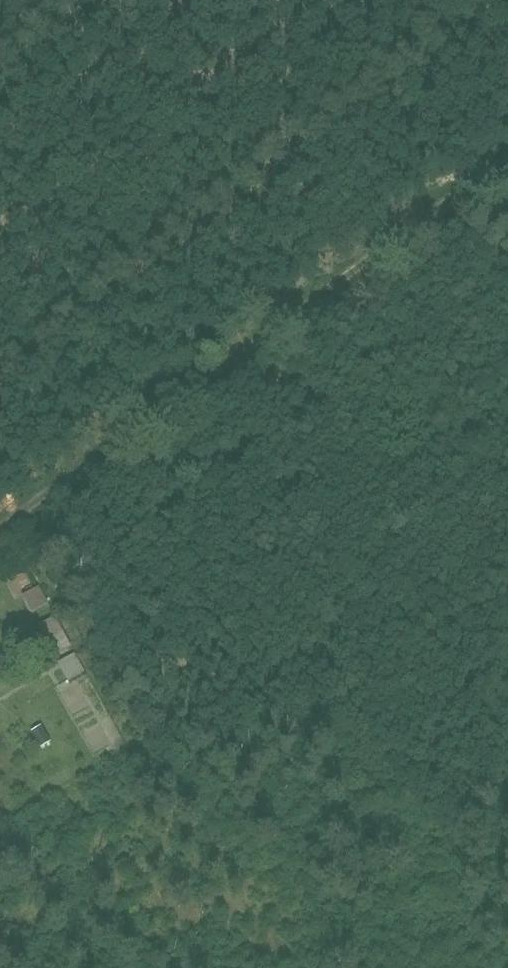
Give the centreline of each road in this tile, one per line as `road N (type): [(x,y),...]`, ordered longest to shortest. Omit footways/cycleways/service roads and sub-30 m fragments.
road 1 (track): [(507,94),(0,389)]

